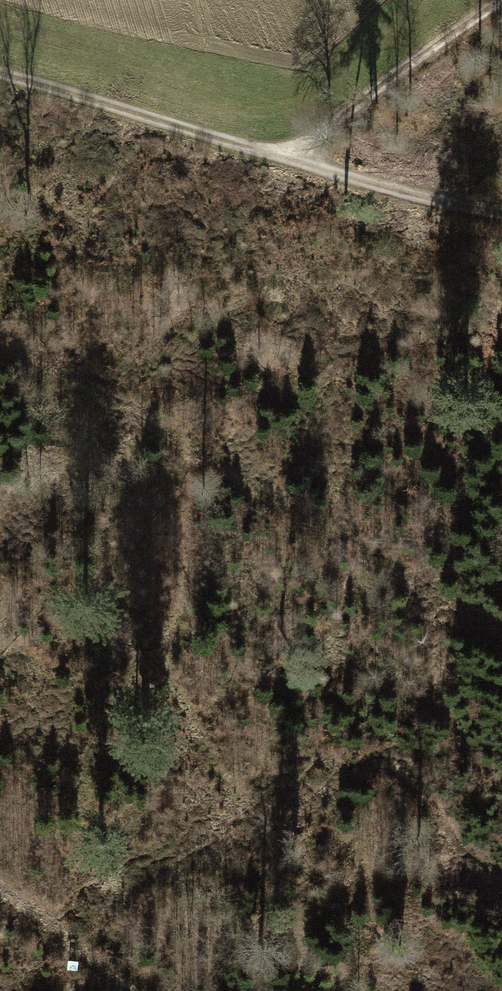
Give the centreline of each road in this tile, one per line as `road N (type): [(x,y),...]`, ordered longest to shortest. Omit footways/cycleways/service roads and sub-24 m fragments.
road 1 (track): [(0,77),(428,205),(501,214)]
road 2 (track): [(0,336),(422,589)]
road 3 (track): [(289,158),(500,0)]
road 4 (track): [(0,890),(122,990)]

